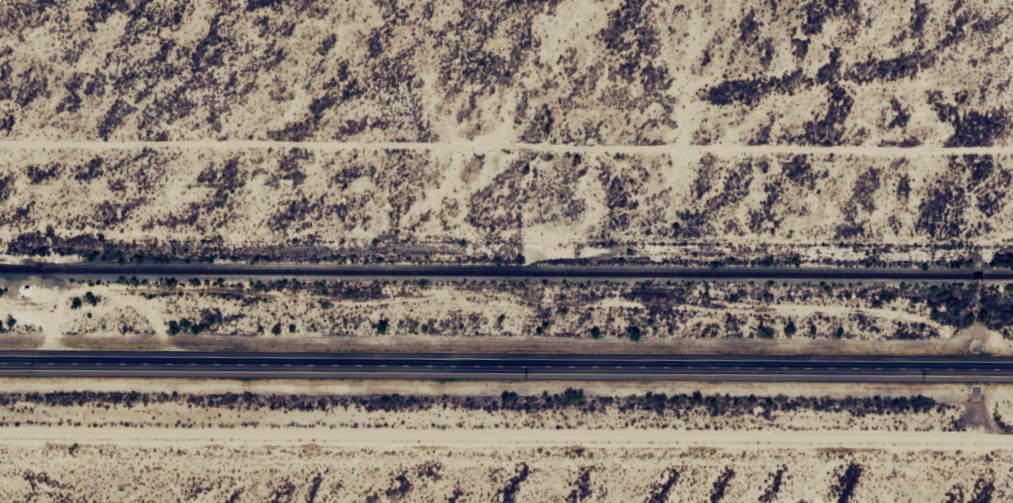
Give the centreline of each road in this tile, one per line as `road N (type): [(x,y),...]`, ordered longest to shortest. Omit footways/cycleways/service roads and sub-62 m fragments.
road 1 (trunk): [(1012,366),(0,361)]

